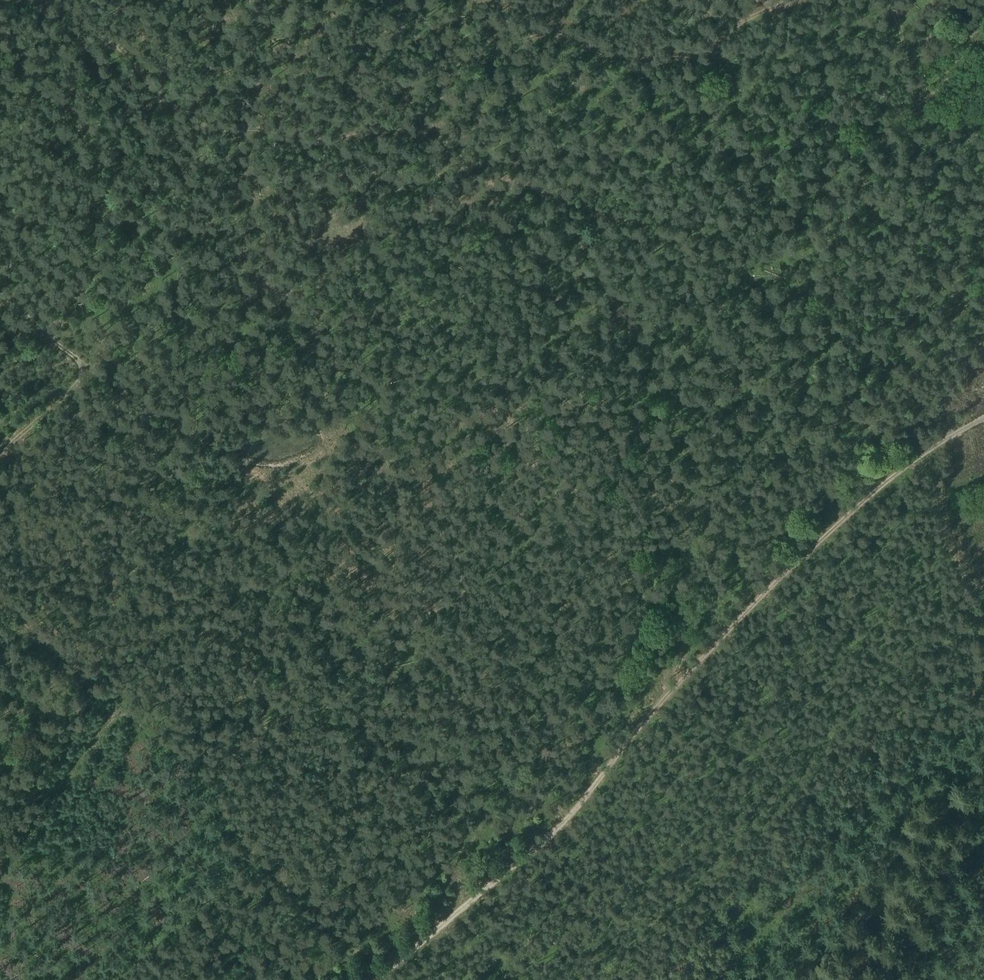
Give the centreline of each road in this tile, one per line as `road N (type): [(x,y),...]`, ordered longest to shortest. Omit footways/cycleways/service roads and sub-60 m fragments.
road 1 (track): [(983,419),(921,456),(824,540),(572,815),(380,979)]
road 2 (track): [(0,300),(85,371),(0,455)]

